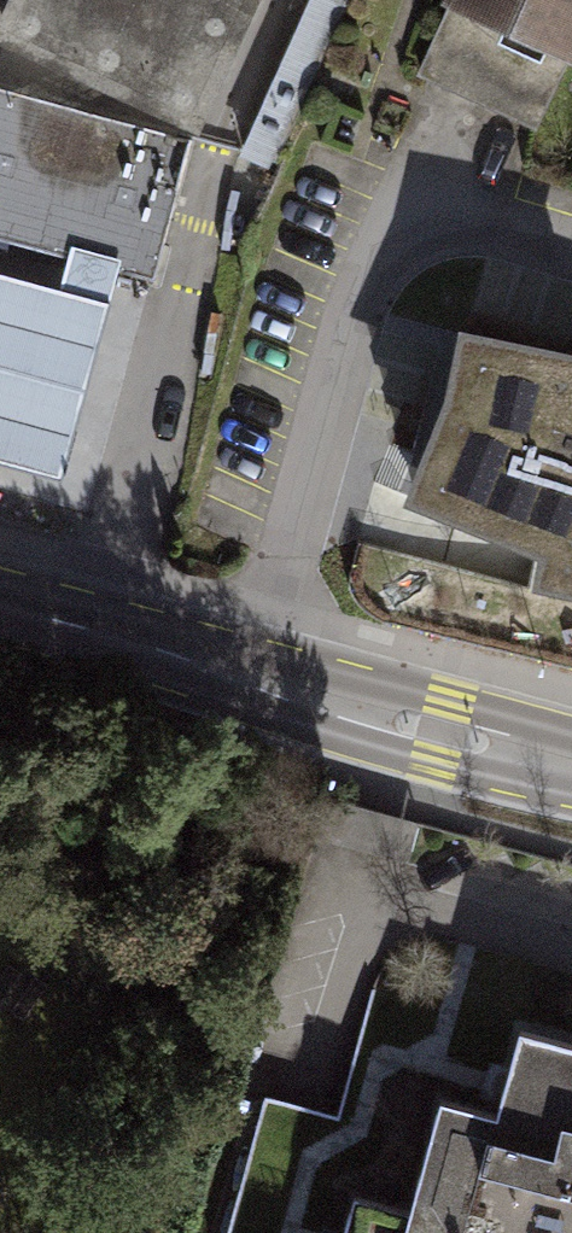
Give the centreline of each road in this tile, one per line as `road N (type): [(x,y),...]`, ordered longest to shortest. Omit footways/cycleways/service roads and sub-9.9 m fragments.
road 1 (residential): [(571,246),(506,224),(446,219),(384,256),(356,293),(239,675)]
road 2 (primary): [(571,766),(239,675)]
road 3 (primary): [(239,675),(0,607)]

